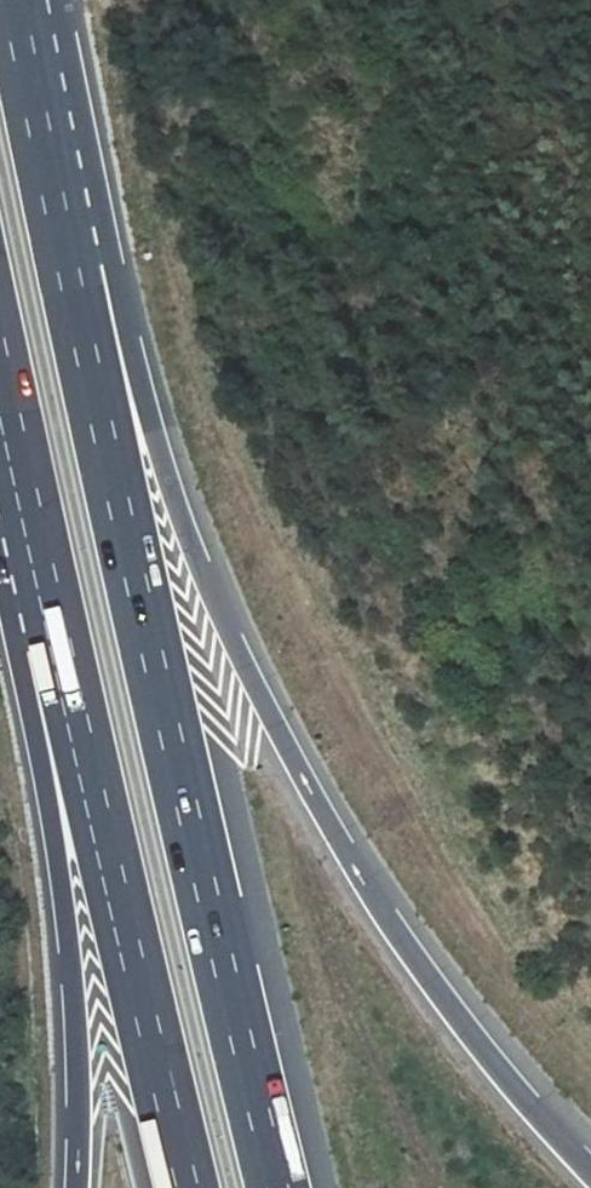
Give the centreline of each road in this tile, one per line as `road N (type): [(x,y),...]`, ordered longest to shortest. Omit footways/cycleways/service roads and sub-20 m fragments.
road 1 (motorway): [(590,1172),(478,1044),(406,943),(278,727),(173,498),(23,41)]
road 2 (motorway): [(278,1187),(23,41)]
road 3 (motorway): [(27,500),(187,1187)]
road 4 (motorway): [(27,500),(67,947),(72,1187)]
road 5 (motorway): [(0,375),(27,500)]

